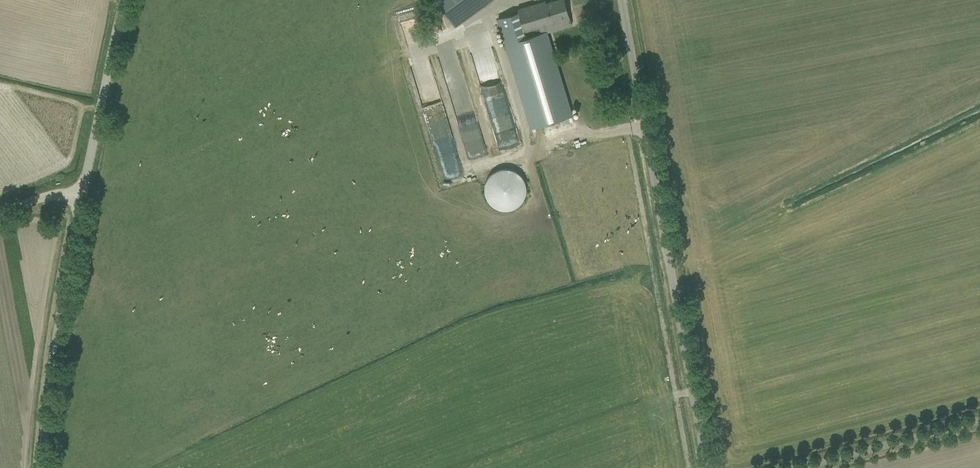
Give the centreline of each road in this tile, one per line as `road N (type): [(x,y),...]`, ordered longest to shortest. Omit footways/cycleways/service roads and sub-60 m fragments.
road 1 (unclassified): [(705,467),(617,0)]
road 2 (unclassified): [(42,467),(79,197)]
road 3 (unclassified): [(79,197),(122,0)]
road 4 (unclassified): [(797,467),(979,420)]

